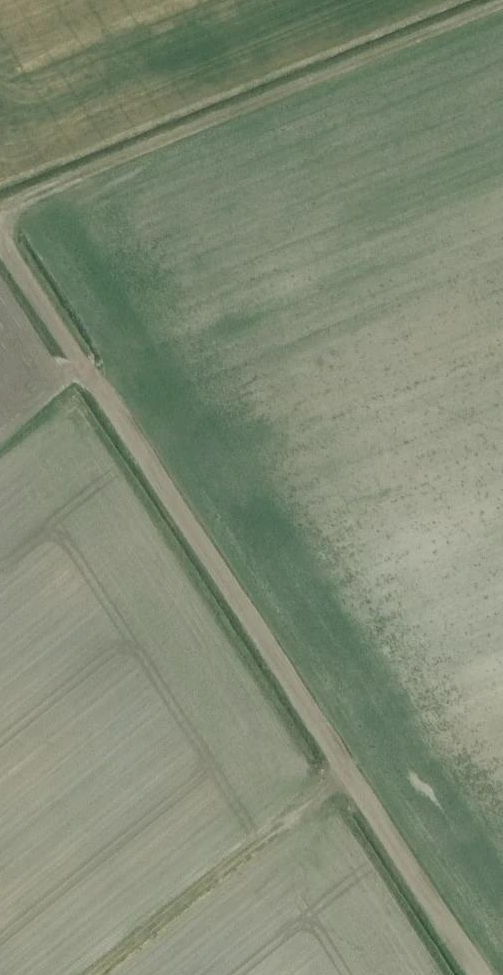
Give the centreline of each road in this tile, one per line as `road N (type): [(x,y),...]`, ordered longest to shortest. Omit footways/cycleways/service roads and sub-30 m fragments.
road 1 (track): [(0,238),(481,974)]
road 2 (track): [(0,211),(502,7)]
road 3 (track): [(93,974),(345,769)]

